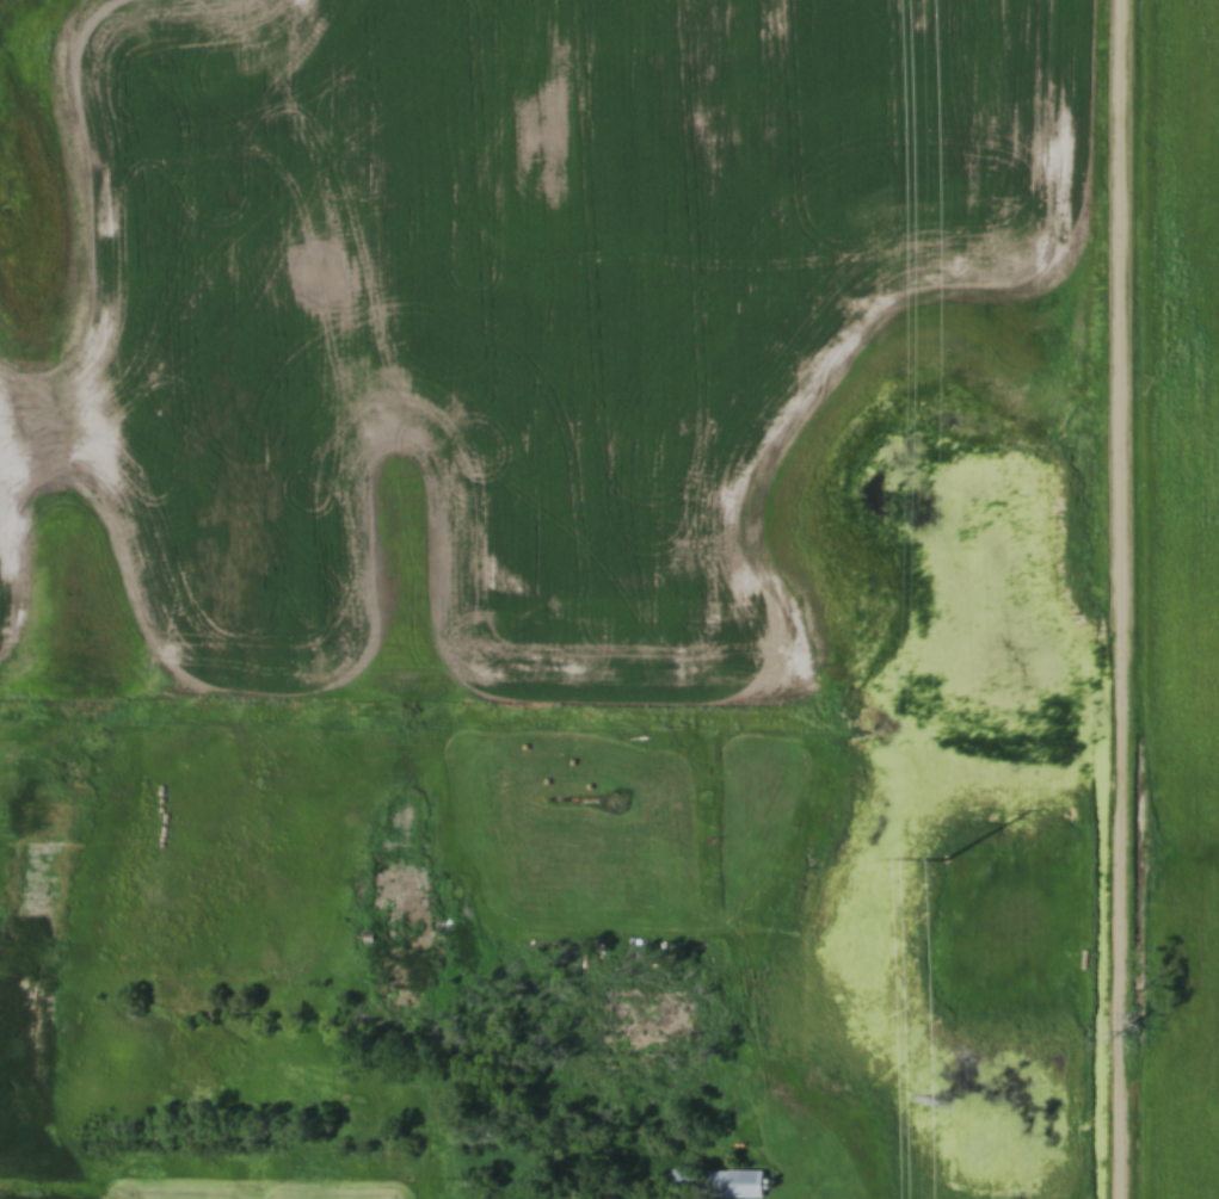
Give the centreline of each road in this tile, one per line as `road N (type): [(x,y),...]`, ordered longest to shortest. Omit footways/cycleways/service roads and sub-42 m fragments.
road 1 (track): [(1119,1198),(1122,0)]

